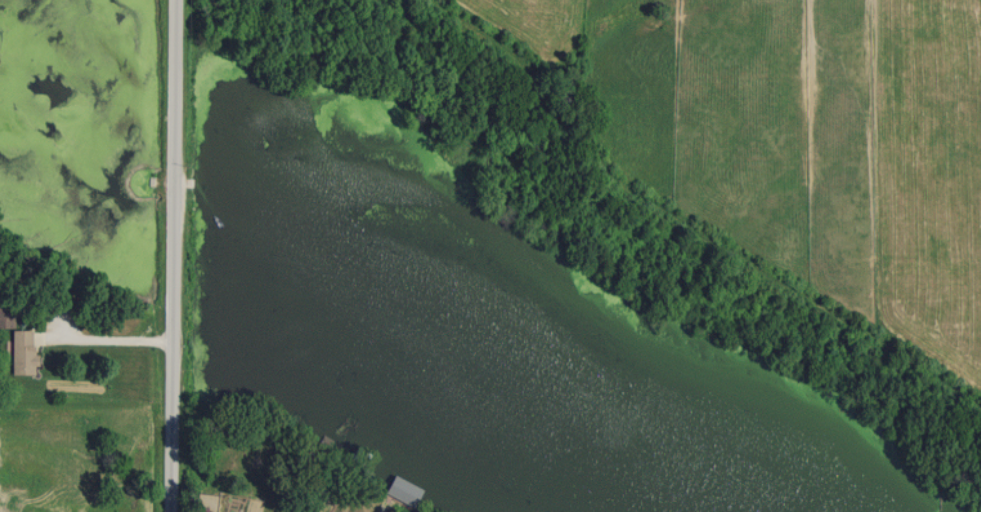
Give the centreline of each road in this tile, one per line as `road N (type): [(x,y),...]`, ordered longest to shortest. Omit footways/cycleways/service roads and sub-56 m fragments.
road 1 (residential): [(172,511),(177,0)]

